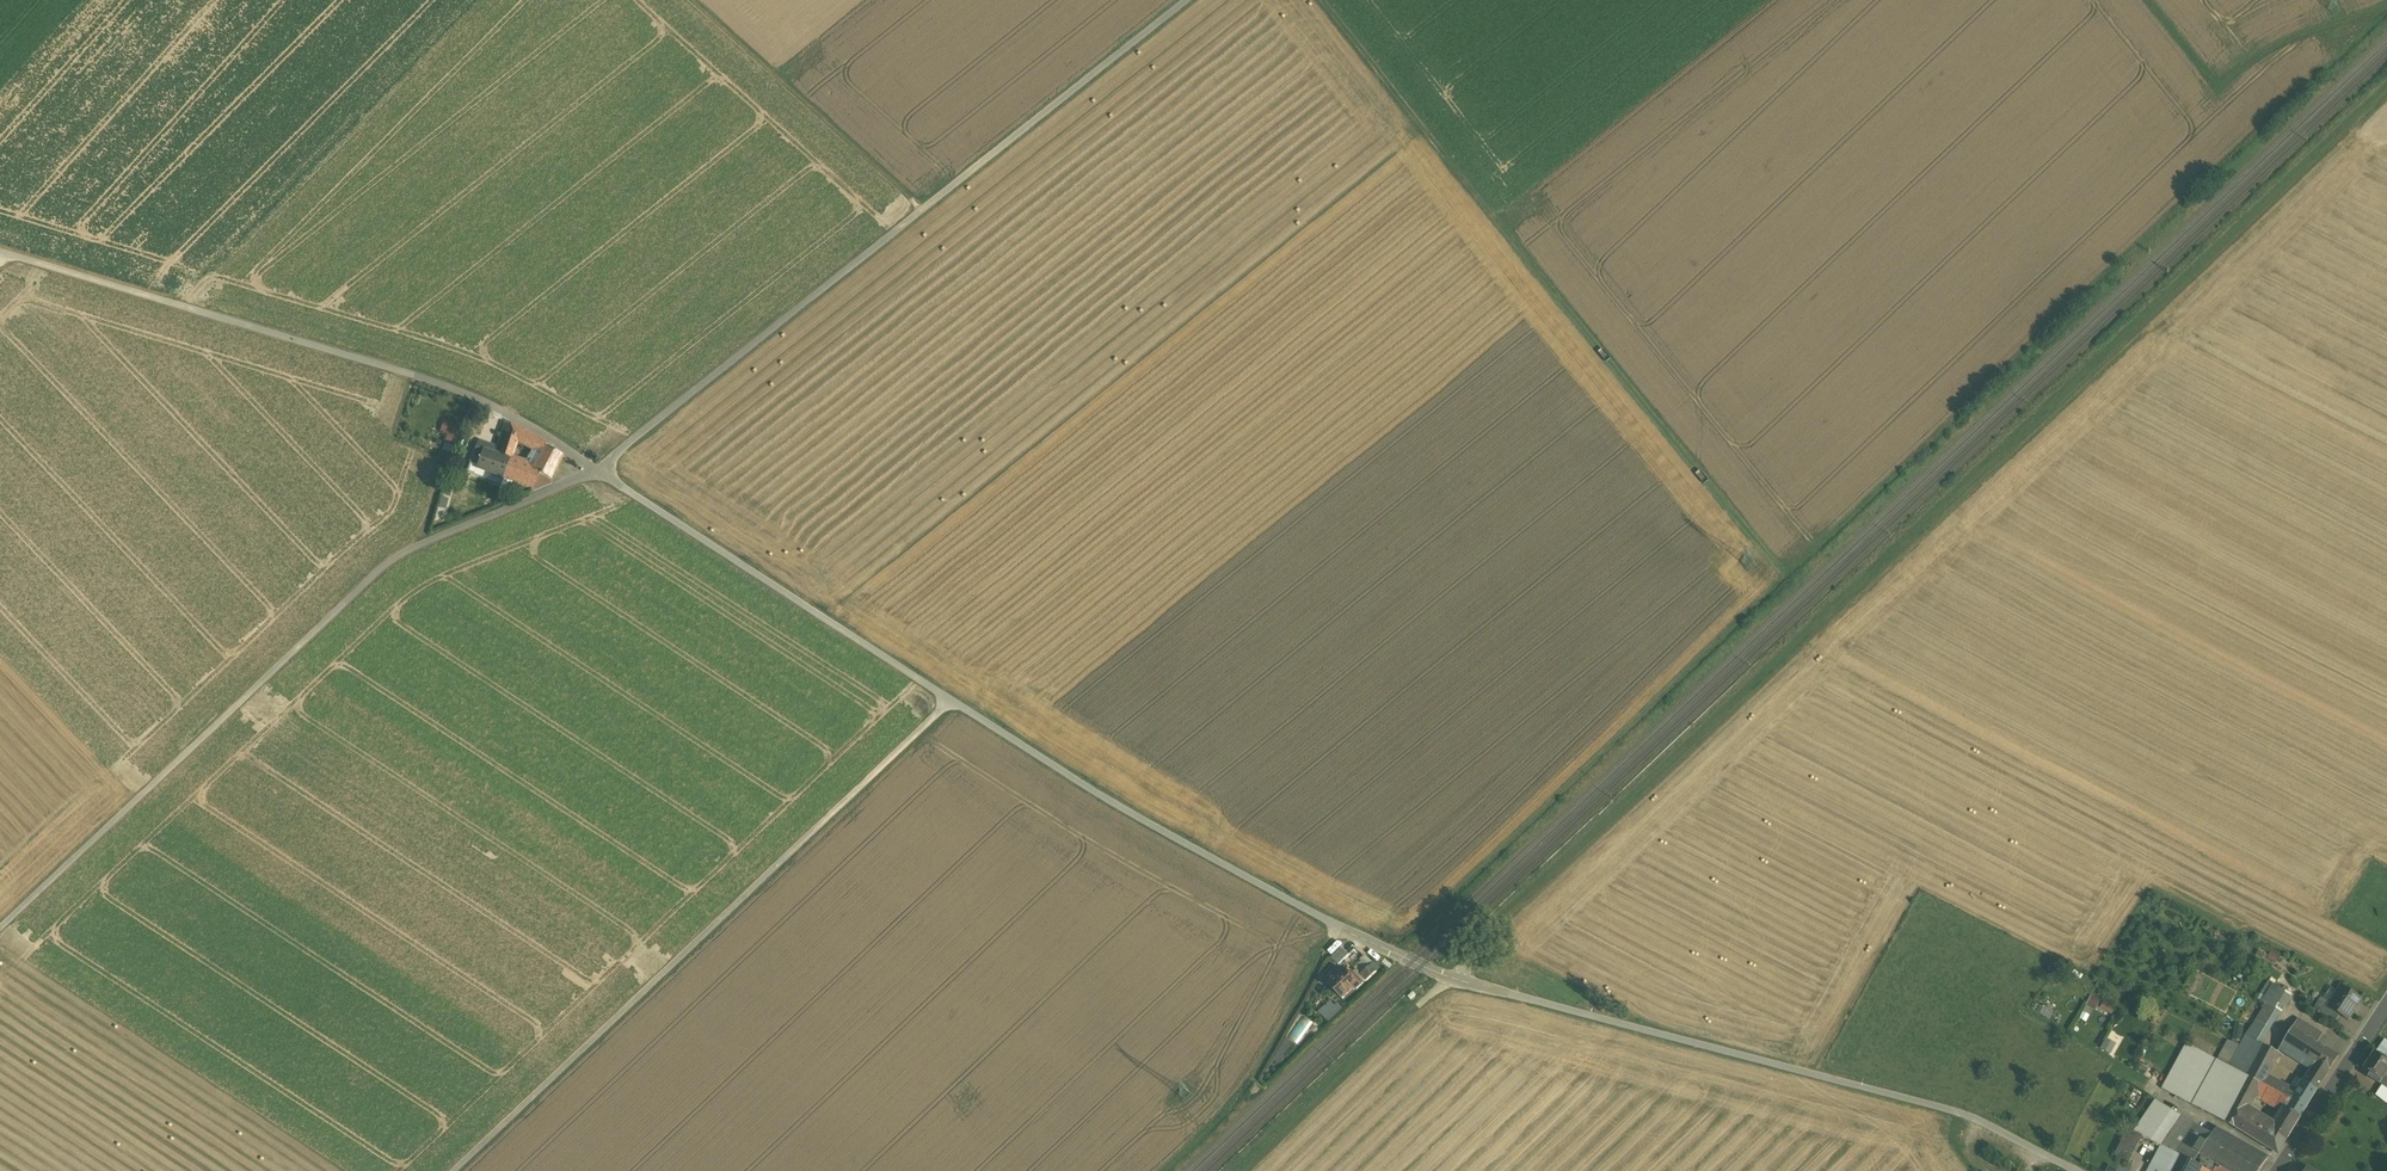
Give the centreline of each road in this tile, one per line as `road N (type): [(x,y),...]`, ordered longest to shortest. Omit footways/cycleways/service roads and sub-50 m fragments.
road 1 (unclassified): [(0,262),(458,391),(596,470),(1135,817),(1420,967),(1963,1113),(2074,1170)]
road 2 (track): [(1245,1170),(2386,85)]
road 3 (track): [(0,931),(396,558),(596,470),(1186,0)]
road 4 (track): [(1789,580),(1321,0)]
road 5 (track): [(950,700),(452,1170)]
road 6 (track): [(1392,954),(1789,580)]
road 7 (track): [(683,0),(921,210)]
road 8 (track): [(2385,13),(2300,35),(2220,86),(2151,0)]
road 9 (tertiary): [(2386,1003),(2279,1170)]

